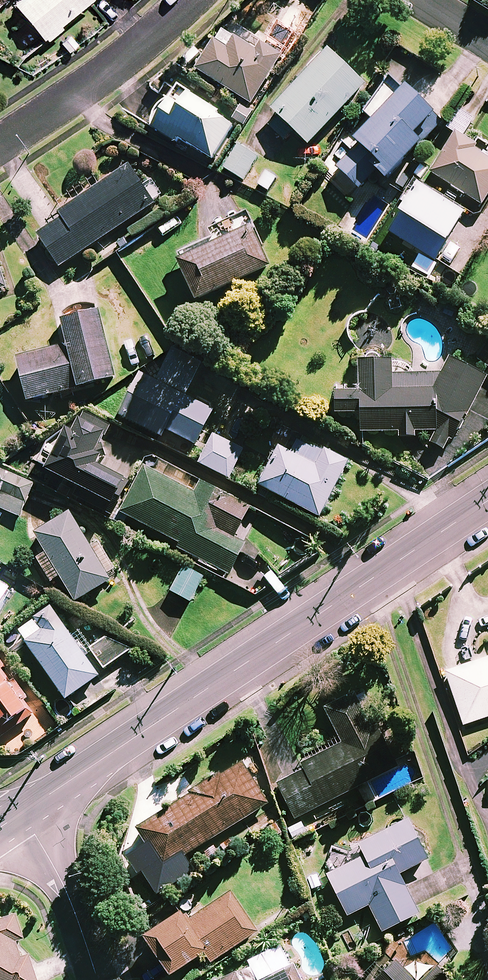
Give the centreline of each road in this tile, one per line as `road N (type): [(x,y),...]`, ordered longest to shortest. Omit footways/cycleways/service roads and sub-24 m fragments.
road 1 (tertiary): [(487,501),(21,814)]
road 2 (residential): [(0,142),(122,59),(182,0)]
road 3 (residential): [(21,814),(56,871),(97,979)]

